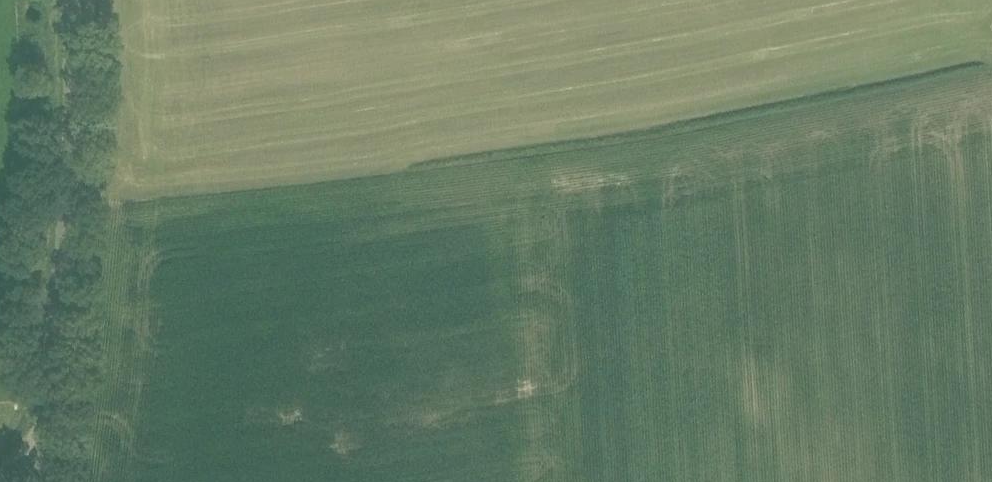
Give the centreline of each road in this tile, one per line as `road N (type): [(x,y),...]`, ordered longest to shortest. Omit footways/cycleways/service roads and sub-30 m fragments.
road 1 (unclassified): [(41,481),(65,249),(74,68),(68,0)]

